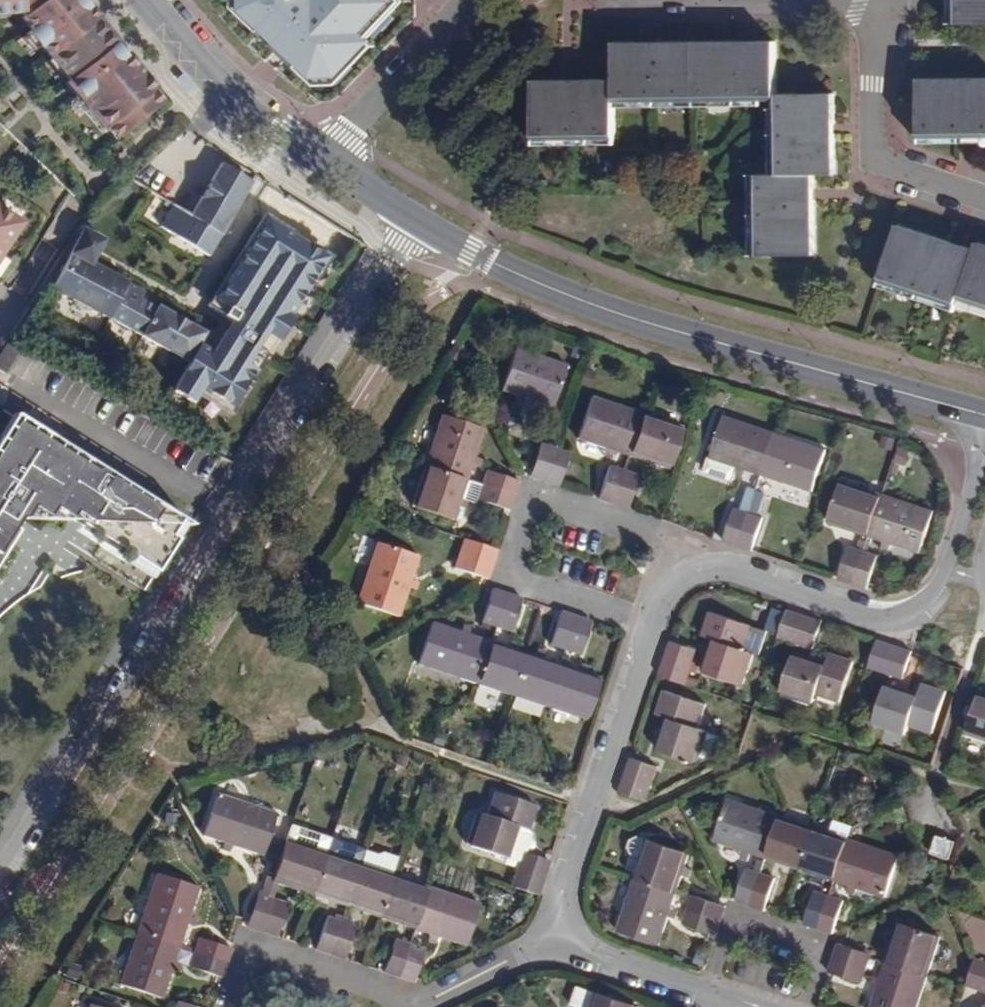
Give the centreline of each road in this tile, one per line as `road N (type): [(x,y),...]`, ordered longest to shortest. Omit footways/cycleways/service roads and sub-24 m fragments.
road 1 (residential): [(0,884),(411,216)]
road 2 (tertiary): [(984,419),(592,307),(411,216)]
road 3 (residential): [(653,617),(508,572),(534,497),(657,537),(682,571)]
road 4 (residential): [(653,617),(563,888),(565,935)]
road 5 (residential): [(947,570),(912,618),(889,620),(729,568),(682,571)]
road 6 (residential): [(894,8),(880,43),(872,143),(895,166),(984,195)]
road 7 (tertiary): [(325,157),(226,91),(146,0)]
road 8 (residential): [(710,996),(735,917),(821,944),(802,1006)]
road 9 (residential): [(464,0),(325,157)]
road 10 (residential): [(251,950),(415,1004)]
road 11 (residential): [(415,1004),(565,935)]
road 12 (residential): [(565,935),(602,959),(710,996)]
road 13 (residential): [(984,439),(947,570)]

